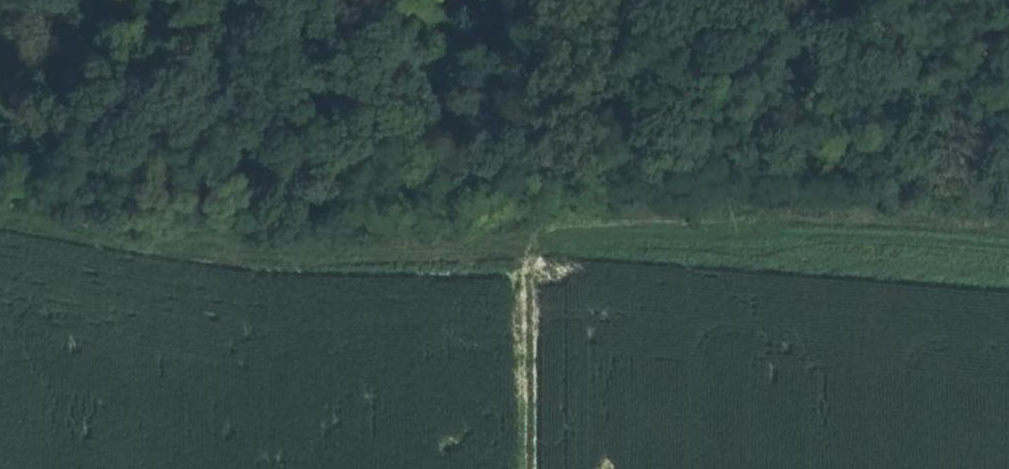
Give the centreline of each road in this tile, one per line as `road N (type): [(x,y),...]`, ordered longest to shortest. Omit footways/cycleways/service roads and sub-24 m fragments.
road 1 (track): [(0,217),(220,253),(308,259),(401,259),(656,225),(781,222),(1008,235)]
road 2 (track): [(350,0),(565,28),(787,40),(1008,65)]
road 3 (track): [(525,240),(525,468)]

